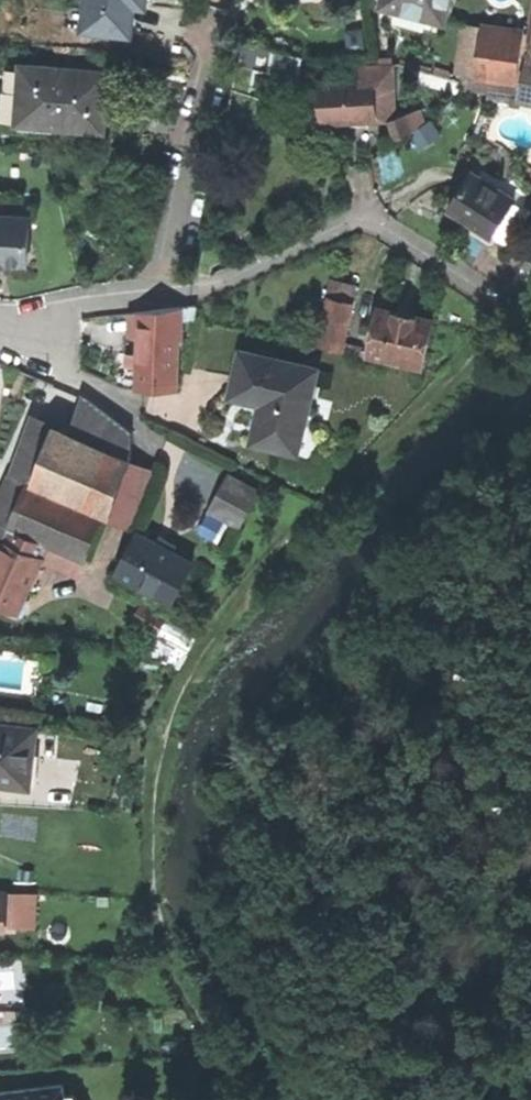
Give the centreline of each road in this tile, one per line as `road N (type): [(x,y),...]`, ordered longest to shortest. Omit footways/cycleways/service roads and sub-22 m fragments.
road 1 (residential): [(0,321),(165,295),(215,37)]

